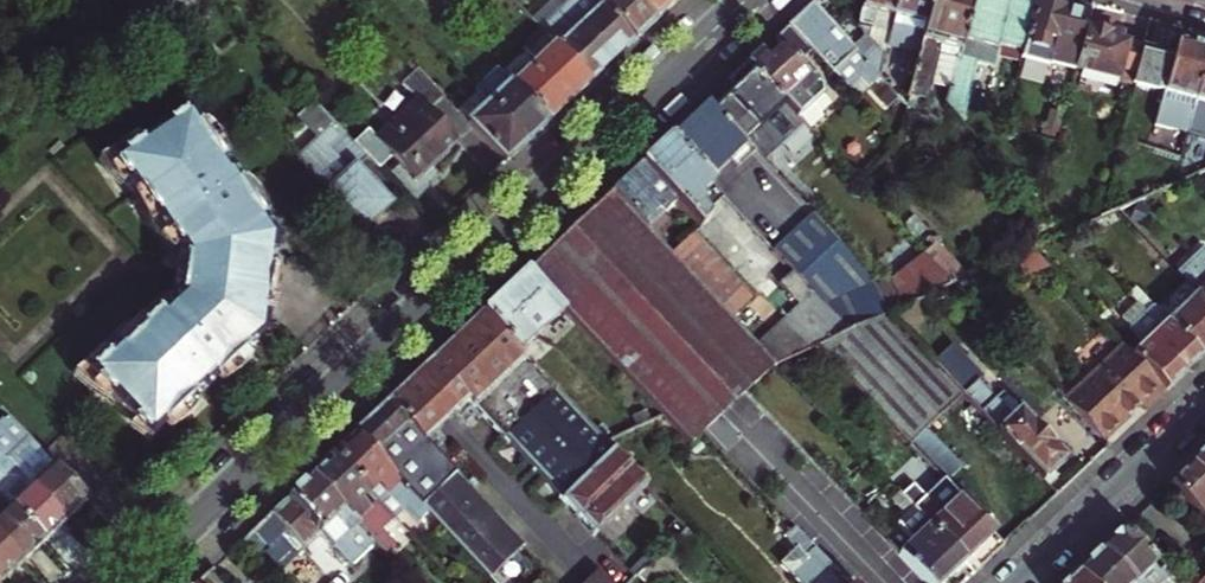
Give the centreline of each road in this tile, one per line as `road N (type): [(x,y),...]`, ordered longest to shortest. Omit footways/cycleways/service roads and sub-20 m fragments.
road 1 (residential): [(128,582),(748,0)]
road 2 (residential): [(1017,582),(1204,402)]

